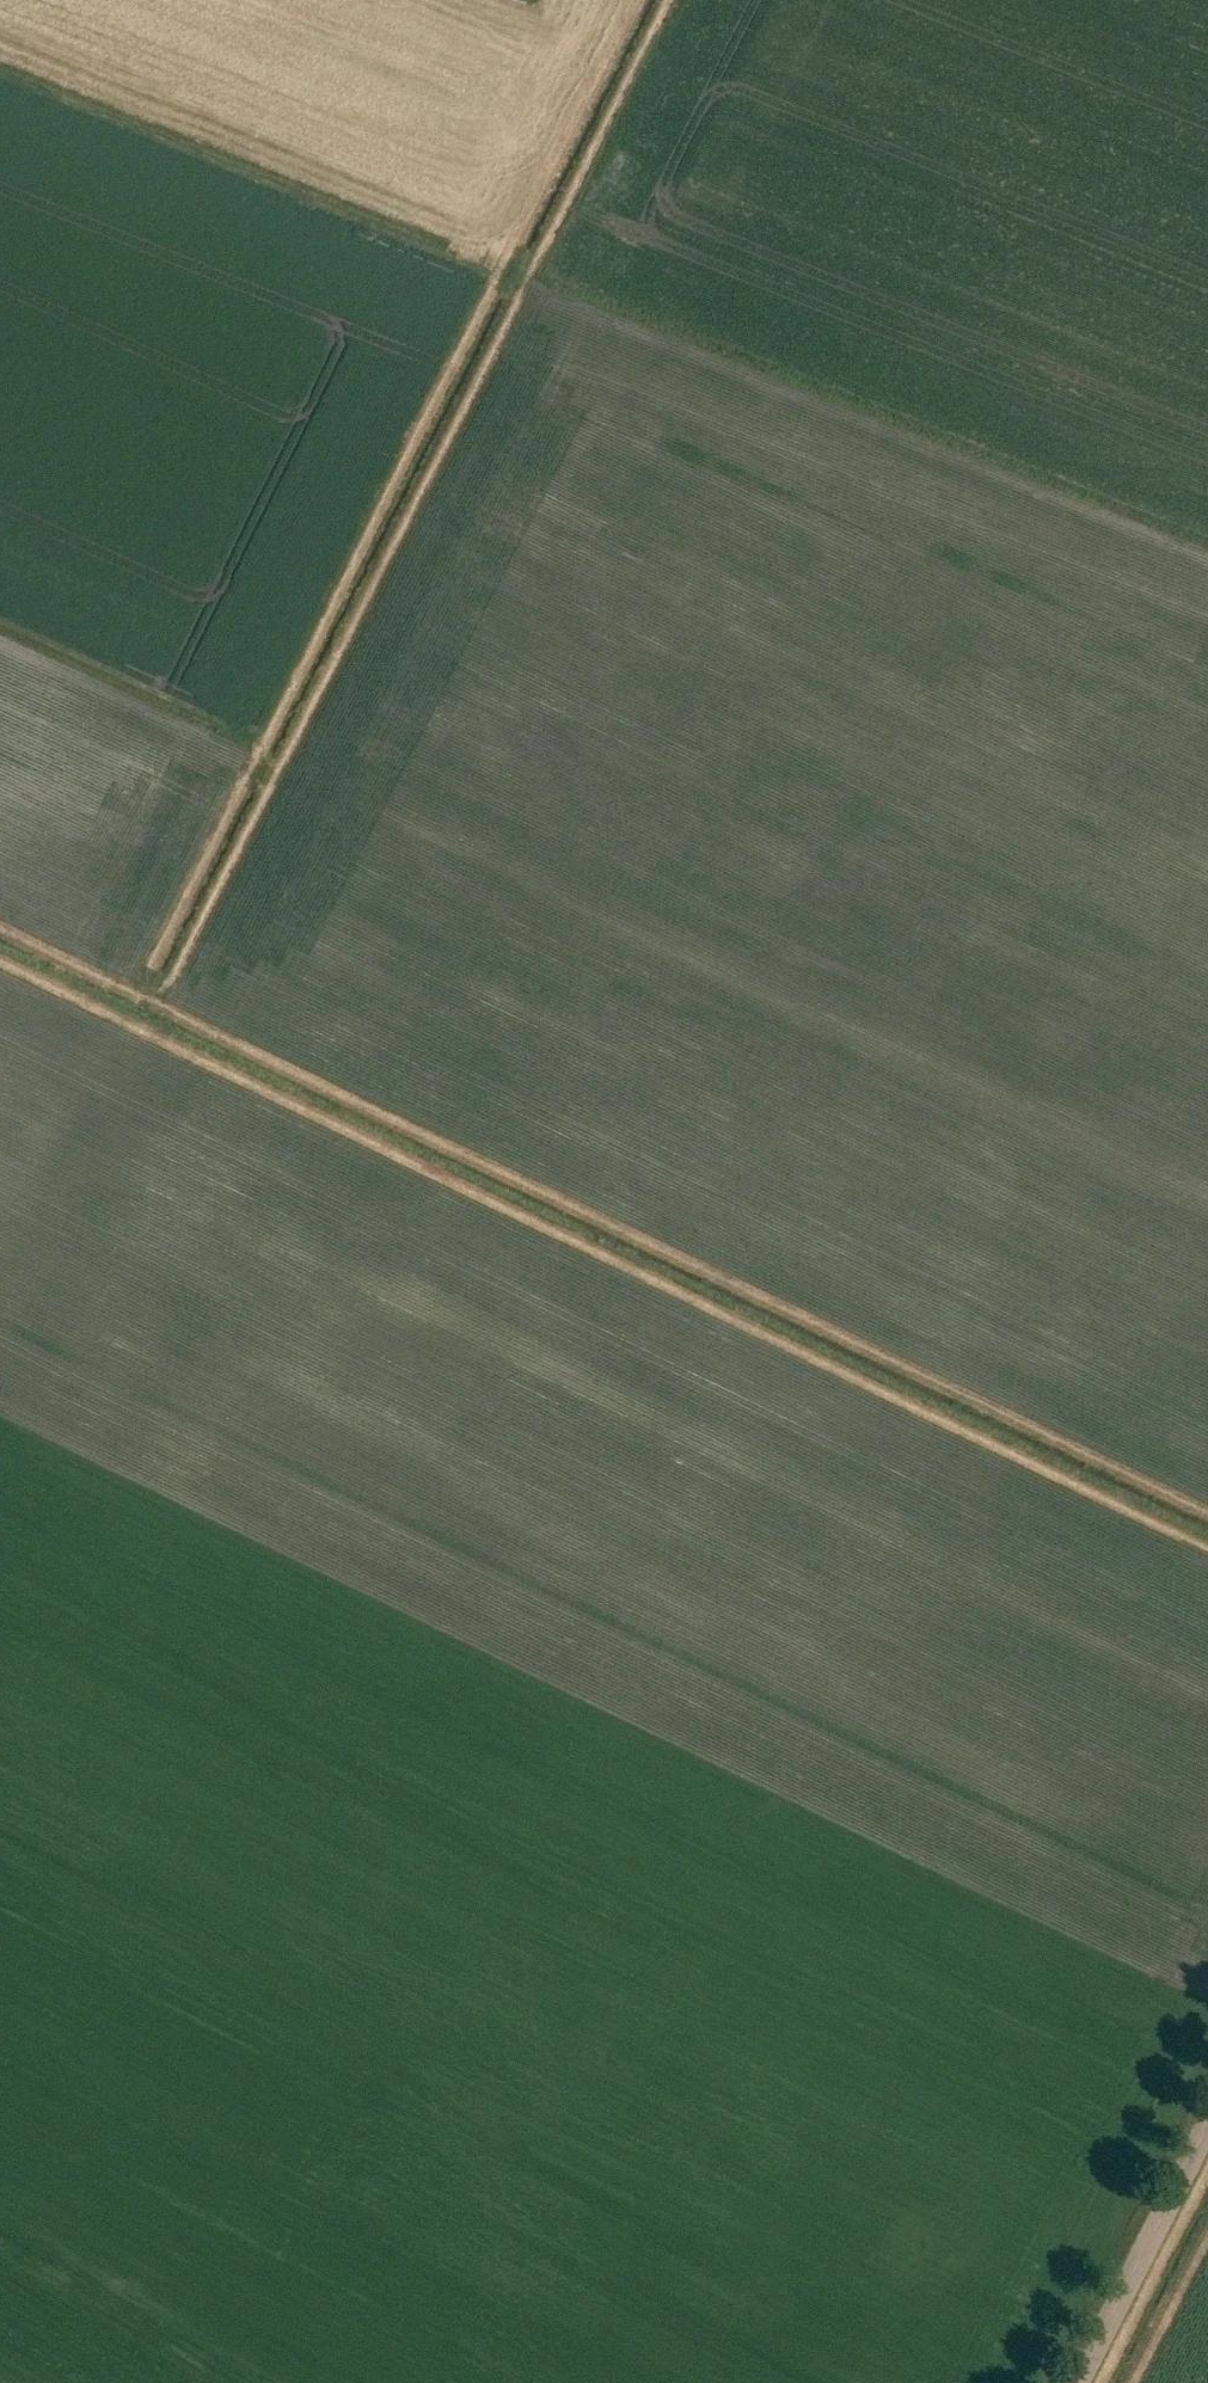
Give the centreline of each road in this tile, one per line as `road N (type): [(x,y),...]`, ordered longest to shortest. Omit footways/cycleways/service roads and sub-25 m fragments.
road 1 (tertiary): [(1072,2382),(1207,2115)]

